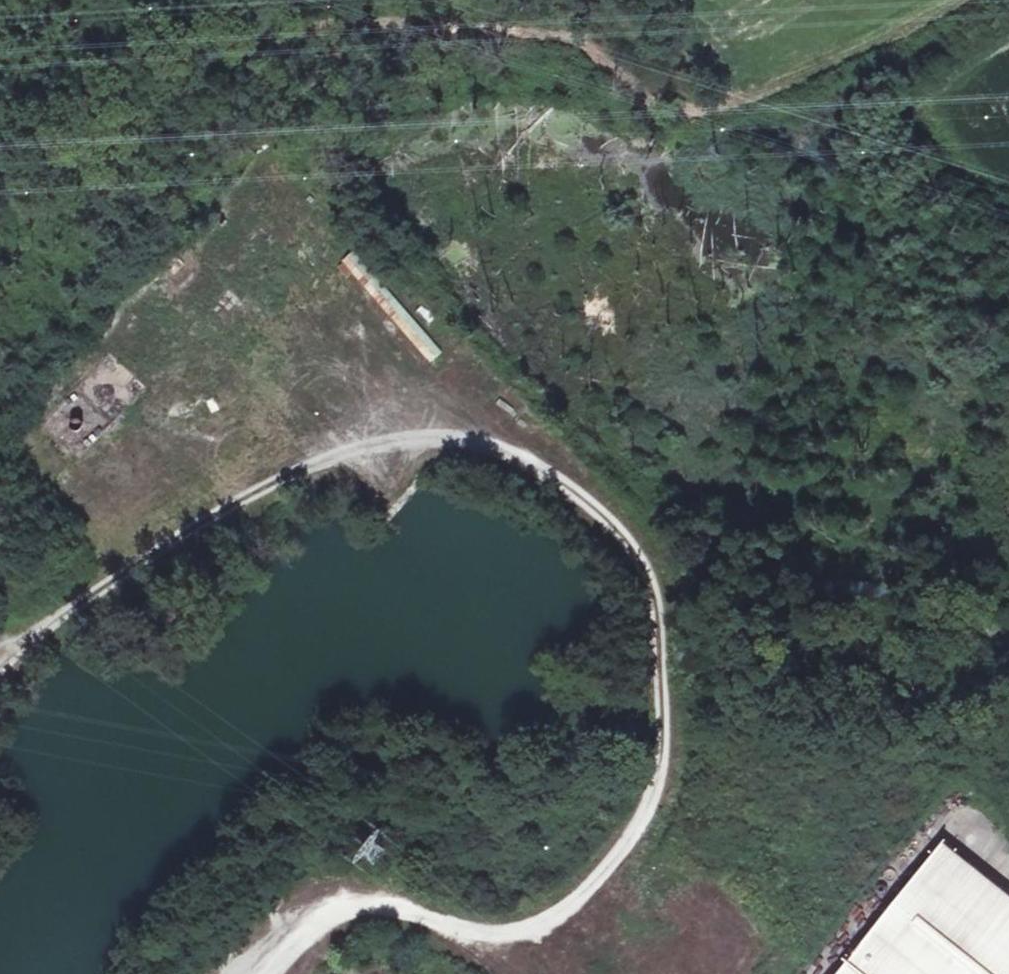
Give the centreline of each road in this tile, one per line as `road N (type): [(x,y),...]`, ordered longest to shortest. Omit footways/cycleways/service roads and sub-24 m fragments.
road 1 (track): [(0,644),(44,626),(222,512),(305,469),(409,438),(462,437),(507,448),(550,470),(627,542),(660,603),(665,774),(598,886),(535,931),(503,934),(358,904),(314,921),(255,973)]
road 2 (track): [(697,125),(967,0)]

